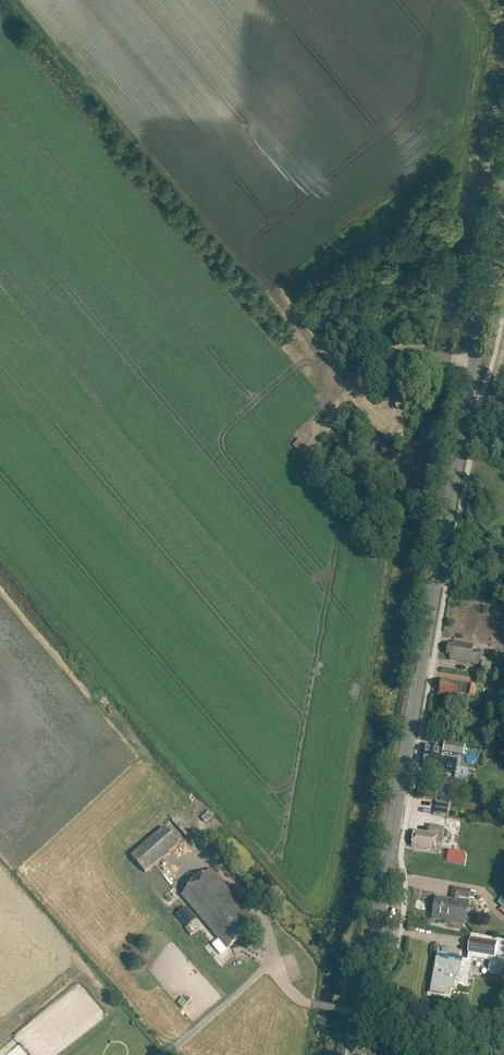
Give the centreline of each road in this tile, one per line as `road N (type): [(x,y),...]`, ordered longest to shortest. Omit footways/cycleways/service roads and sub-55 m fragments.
road 1 (tertiary): [(355,1054),(503,200)]
road 2 (track): [(278,298),(343,382),(420,354)]

